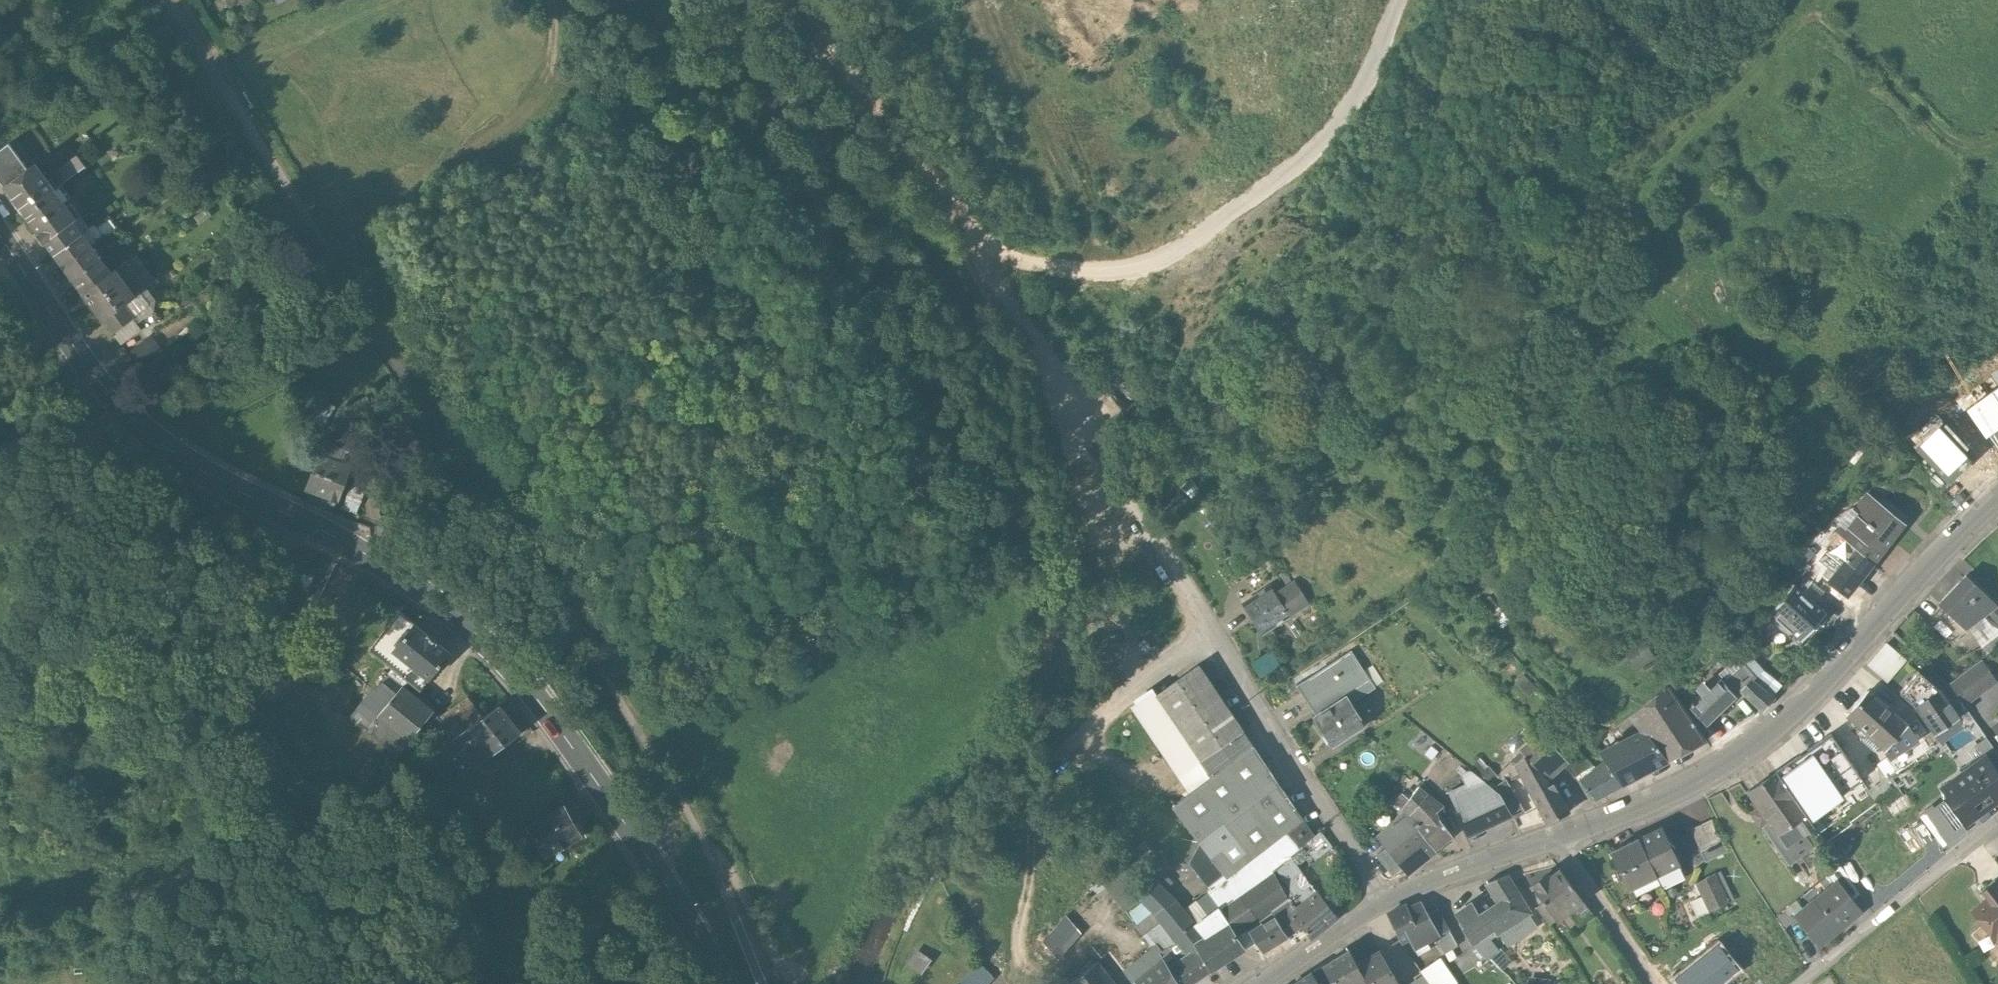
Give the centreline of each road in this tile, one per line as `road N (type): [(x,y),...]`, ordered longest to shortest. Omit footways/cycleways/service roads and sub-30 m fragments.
road 1 (secondary): [(0,235),(107,391),(165,447),(396,575),(504,662),(667,888),(723,983)]
road 2 (track): [(793,0),(959,218),(1092,425),(1133,507)]
road 3 (residential): [(1555,842),(1748,750),(1790,716),(1997,499)]
road 4 (residential): [(1386,900),(1133,507)]
road 5 (residential): [(1799,983),(1997,825)]
road 6 (track): [(1997,136),(1975,147),(1942,134),(1813,8)]
road 7 (track): [(1813,8),(1664,162)]
road 8 (residential): [(1386,900),(1555,842)]
road 9 (residential): [(1555,842),(1652,983)]
road 10 (residential): [(1263,983),(1386,900)]

